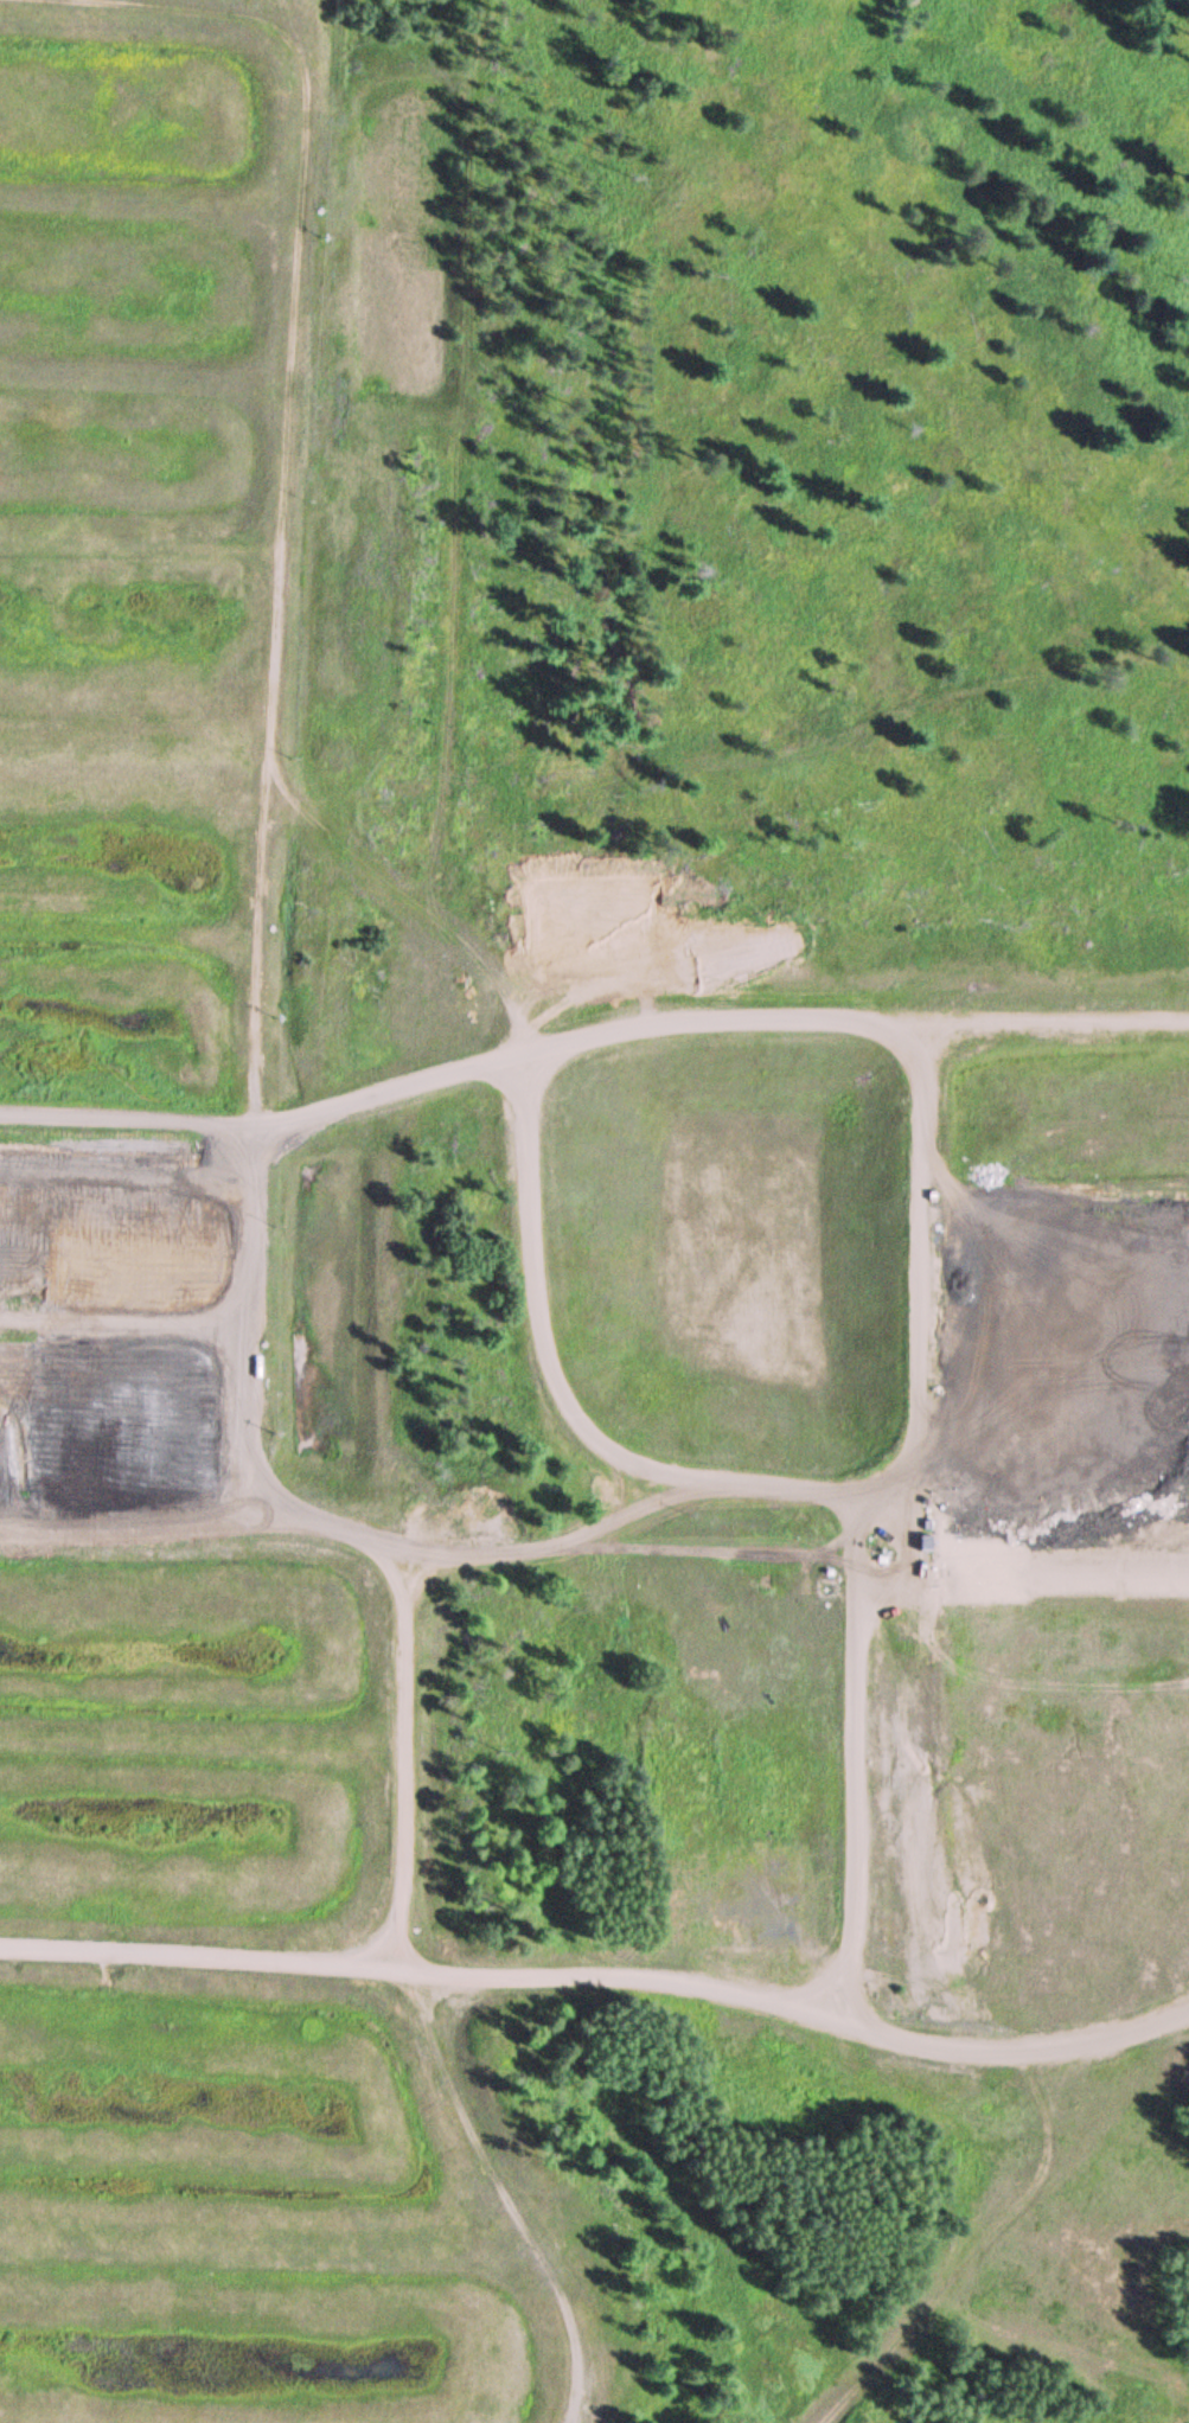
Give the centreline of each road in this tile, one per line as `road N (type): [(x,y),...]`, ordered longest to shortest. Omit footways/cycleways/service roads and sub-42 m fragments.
road 1 (residential): [(0,1116),(254,1127),(511,1053),(707,1012),(1028,1031),(1188,1023)]

